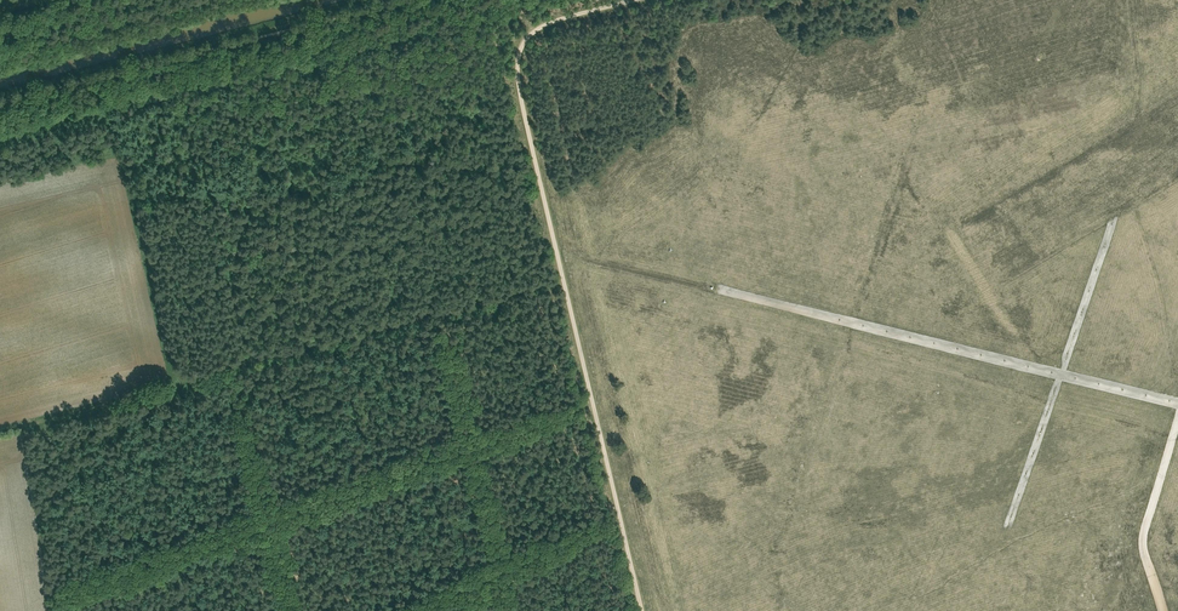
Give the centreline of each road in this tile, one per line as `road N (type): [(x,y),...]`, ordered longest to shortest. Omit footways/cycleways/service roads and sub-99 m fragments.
road 1 (track): [(614,0),(541,18),(520,39),(518,55),(645,610)]
road 2 (track): [(0,428),(118,396),(160,394),(190,370),(253,353)]

